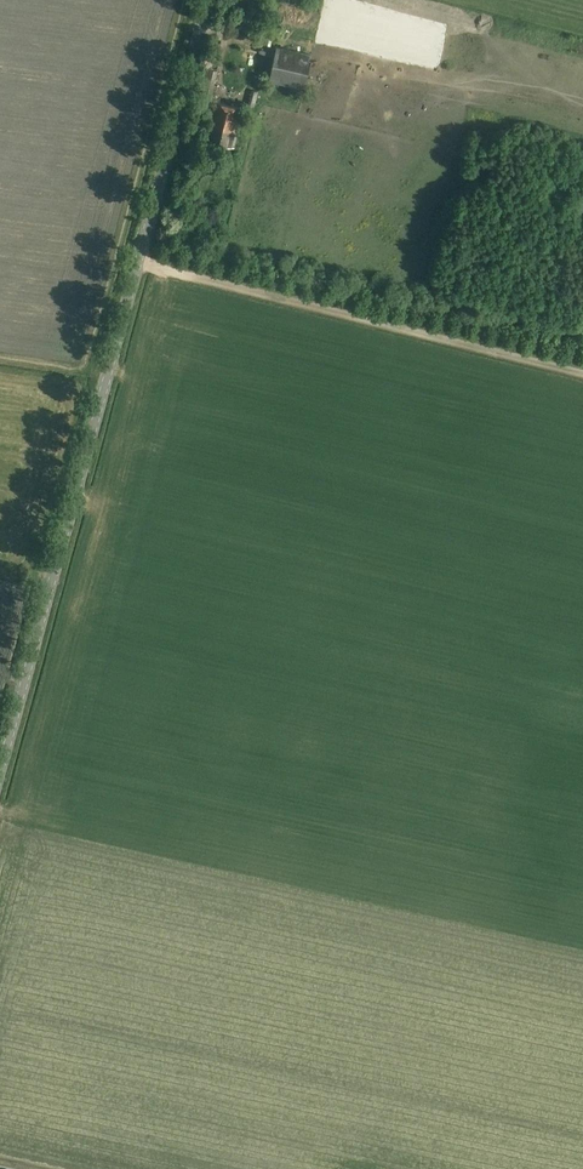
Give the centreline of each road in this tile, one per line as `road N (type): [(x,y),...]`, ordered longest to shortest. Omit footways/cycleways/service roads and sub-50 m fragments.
road 1 (unclassified): [(0,769),(207,0)]
road 2 (track): [(139,263),(582,373)]

